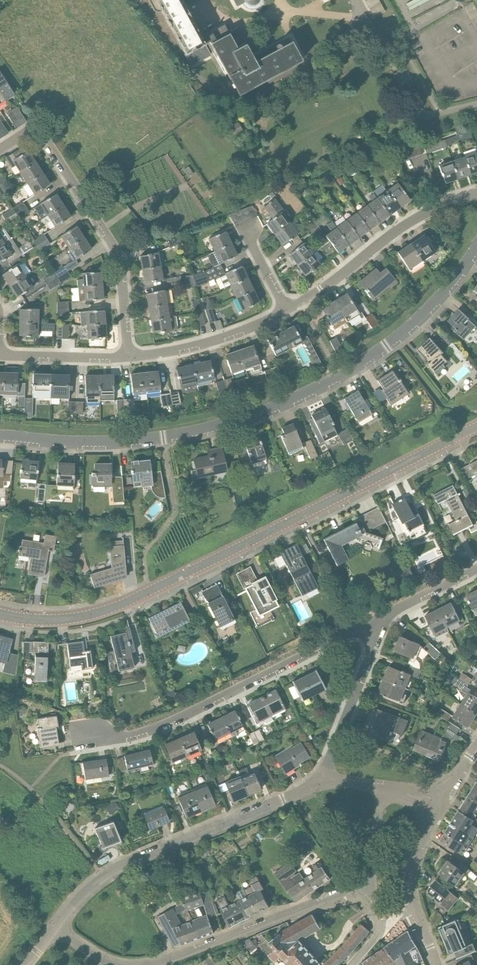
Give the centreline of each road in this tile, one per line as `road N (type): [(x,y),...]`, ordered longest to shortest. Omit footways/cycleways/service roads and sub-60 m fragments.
road 1 (residential): [(0,437),(163,438),(276,409),(405,332),(476,248)]
road 2 (tertiary): [(0,613),(48,620),(113,608),(428,451)]
road 3 (residential): [(75,740),(124,736),(179,717),(367,624)]
road 4 (residential): [(56,927),(94,885),(136,857),(322,786)]
road 5 (residential): [(128,356),(118,255),(44,123)]
road 6 (residential): [(153,964),(371,885)]
road 7 (residential): [(287,309),(424,214),(476,193)]
road 8 (residential): [(322,786),(375,641),(367,624)]
road 9 (residential): [(437,964),(411,883),(439,805)]
road 10 (residential): [(128,356),(211,341),(287,309)]
road 11 (residential): [(0,355),(128,356)]
road 12 (residential): [(367,624),(476,570)]

